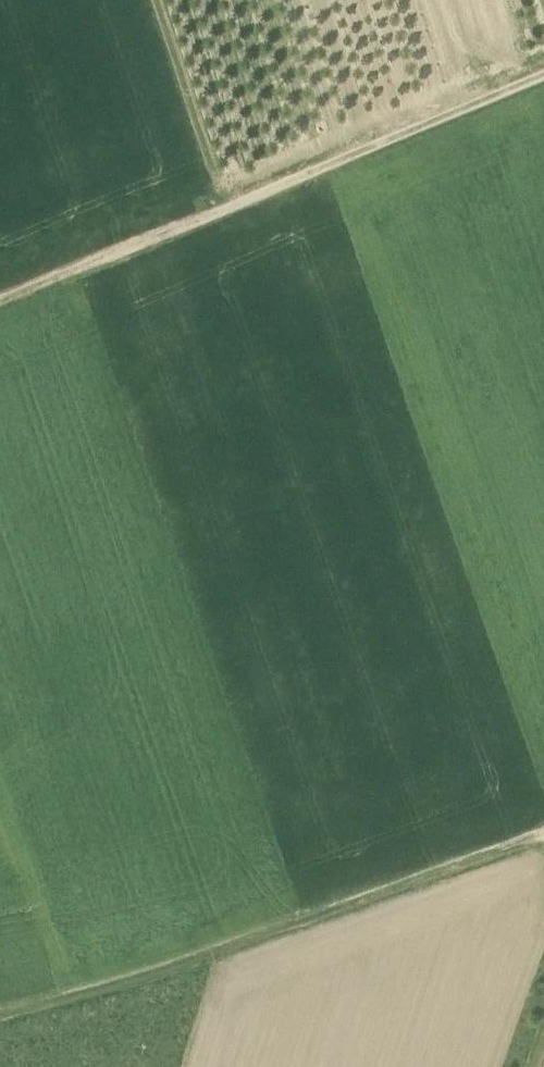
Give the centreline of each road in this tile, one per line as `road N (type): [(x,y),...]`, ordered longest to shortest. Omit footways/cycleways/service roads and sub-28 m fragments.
road 1 (track): [(0,297),(543,77)]
road 2 (track): [(543,838),(0,998)]

